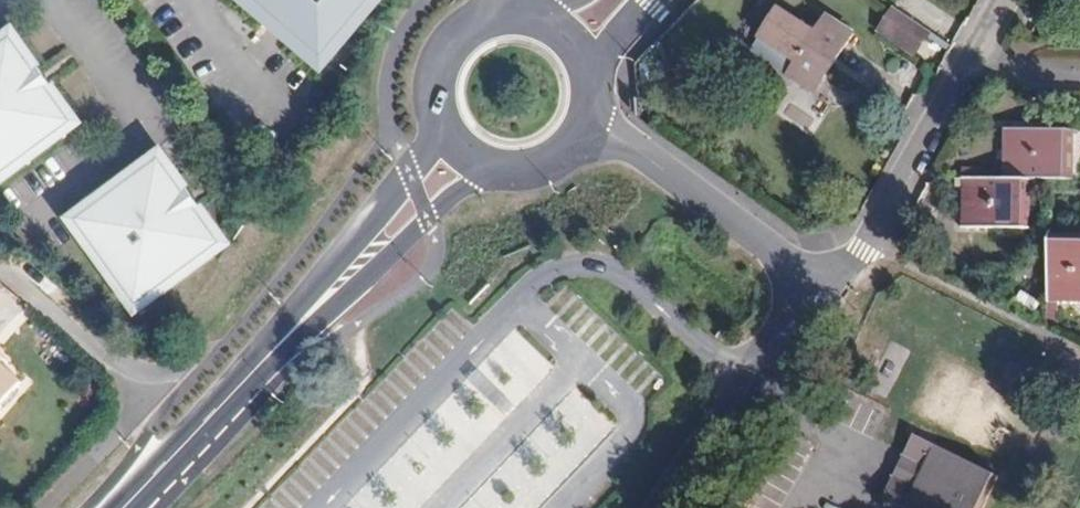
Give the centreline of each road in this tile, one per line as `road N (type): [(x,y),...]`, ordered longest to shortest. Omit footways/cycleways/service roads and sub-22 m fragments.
road 1 (primary): [(367,256),(125,507)]
road 2 (residential): [(42,507),(132,412),(119,372),(0,267)]
road 3 (residential): [(815,271),(861,247),(990,0)]
road 4 (unclassified): [(815,271),(803,320),(659,507)]
road 5 (residential): [(590,119),(787,267),(815,271)]
road 6 (primary): [(509,16),(460,36),(443,57),(434,109),(442,134)]
road 7 (primary): [(367,256),(491,173)]
road 8 (primary): [(442,134),(367,256)]
road 9 (primary): [(491,173),(512,177),(559,162),(590,119)]

